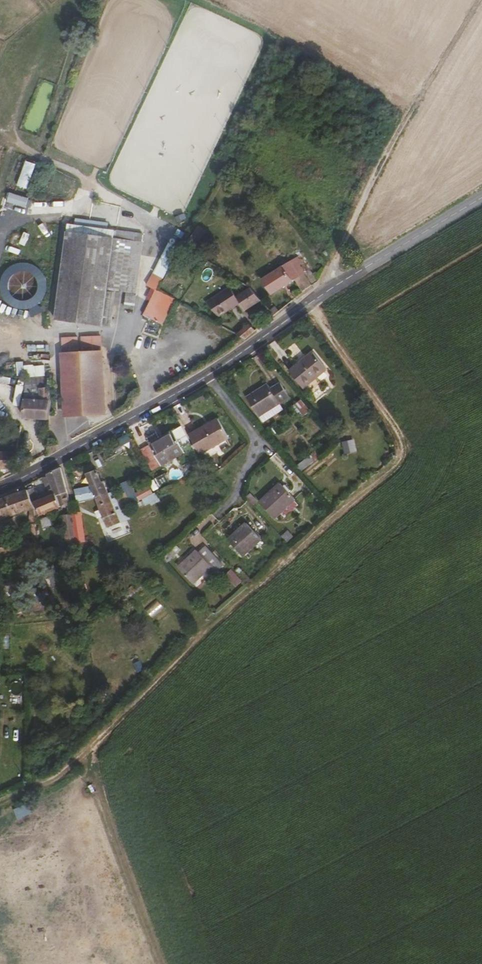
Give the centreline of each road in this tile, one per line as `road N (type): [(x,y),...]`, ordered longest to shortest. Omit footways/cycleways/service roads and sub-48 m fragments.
road 1 (track): [(0,813),(43,785),(411,452),(308,305)]
road 2 (tertiary): [(204,376),(481,198)]
road 3 (track): [(329,290),(382,162),(481,3)]
road 4 (tertiary): [(0,487),(204,376)]
road 5 (track): [(171,963),(84,748)]
road 6 (residential): [(204,376),(259,445),(234,499),(219,512)]

